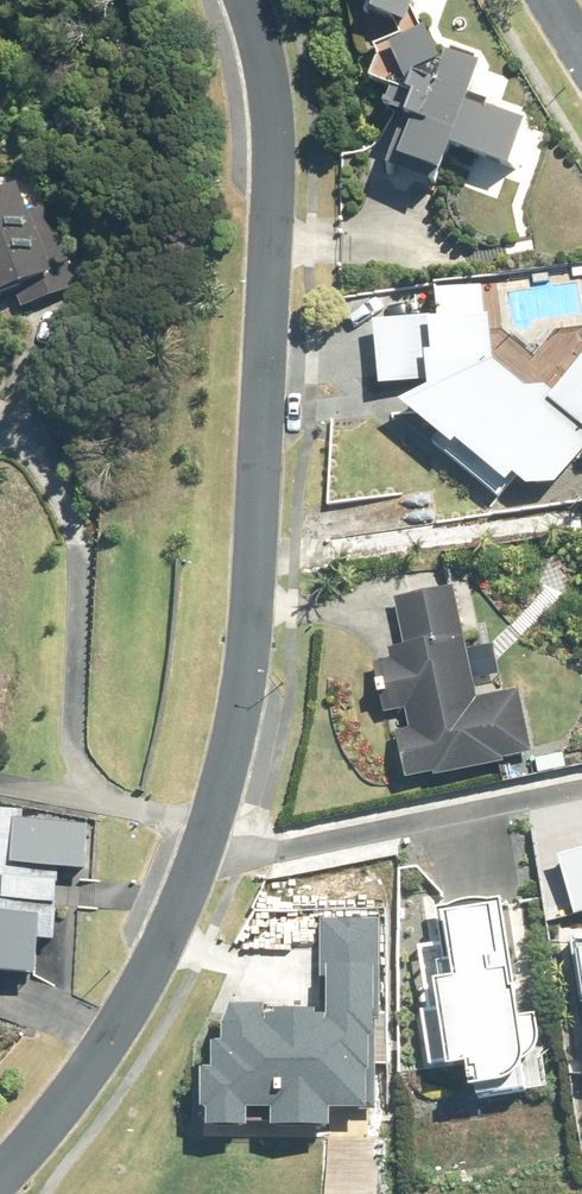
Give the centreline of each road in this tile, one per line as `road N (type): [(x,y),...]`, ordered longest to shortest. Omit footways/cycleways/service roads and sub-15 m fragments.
road 1 (residential): [(0,1176),(84,1082),(145,982),(192,878),(248,663),(271,95),(244,0)]

